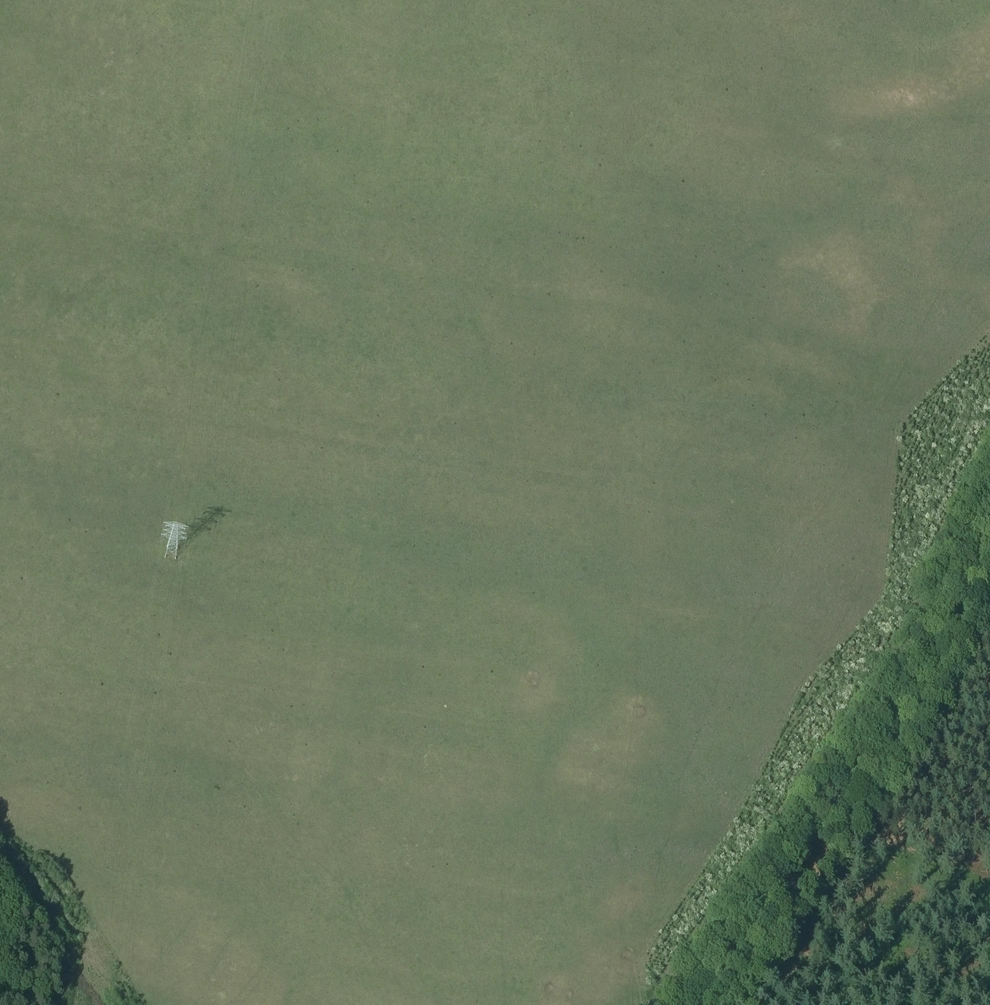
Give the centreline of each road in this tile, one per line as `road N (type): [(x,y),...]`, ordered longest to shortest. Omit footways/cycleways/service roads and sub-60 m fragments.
road 1 (track): [(706,1004),(905,720),(989,544)]

